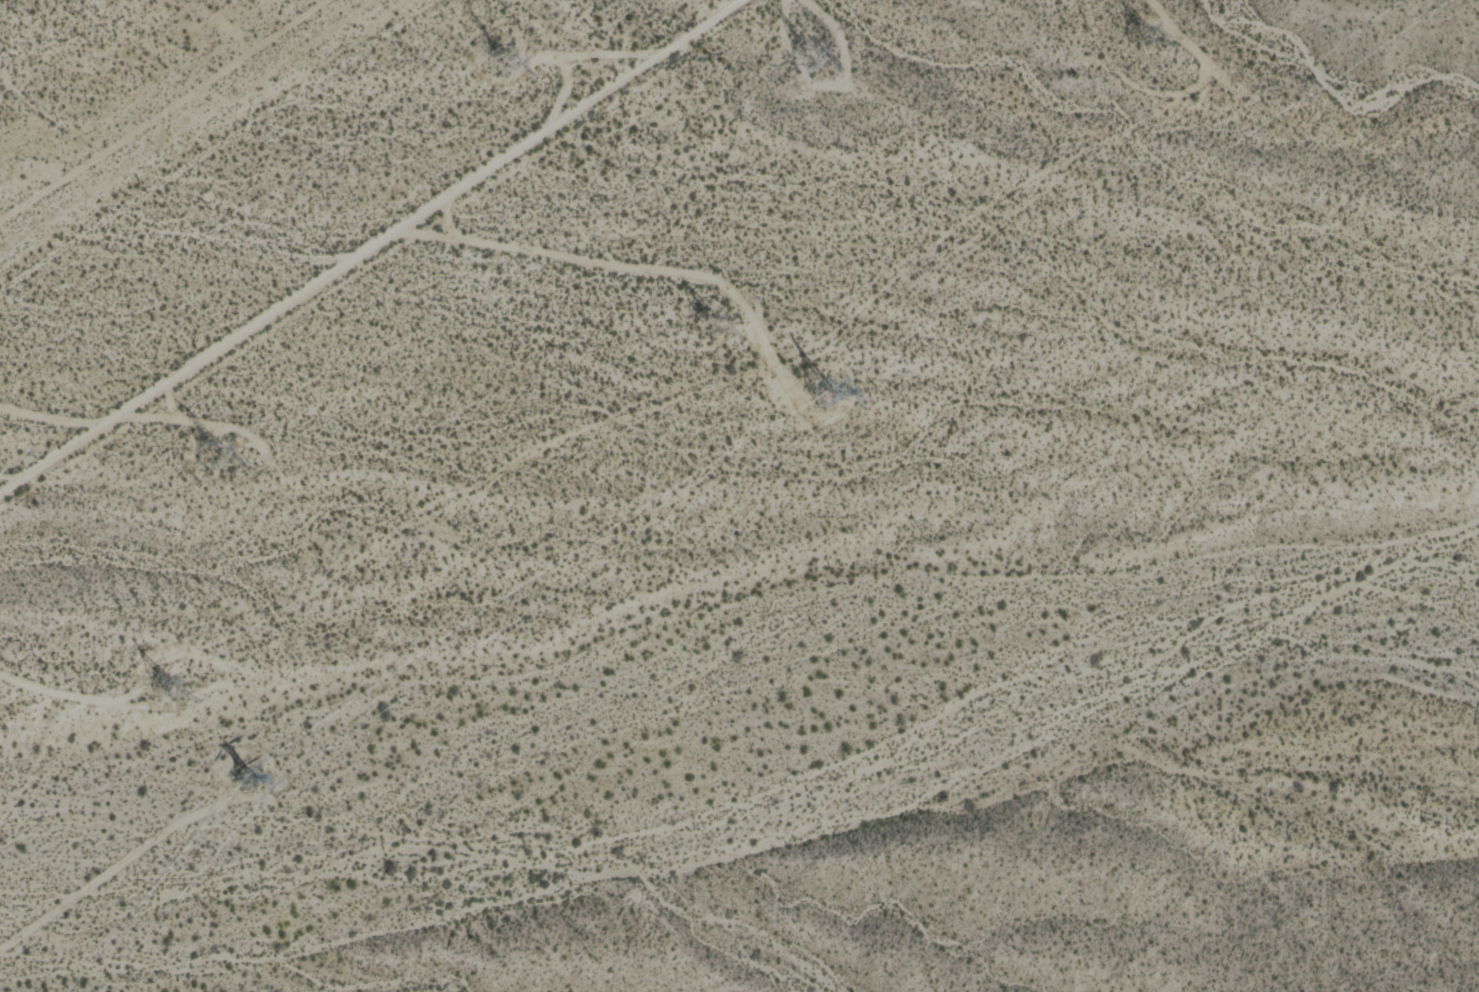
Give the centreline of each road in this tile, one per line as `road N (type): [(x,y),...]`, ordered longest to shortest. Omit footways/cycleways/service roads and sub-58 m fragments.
road 1 (track): [(739,0),(0,496)]

